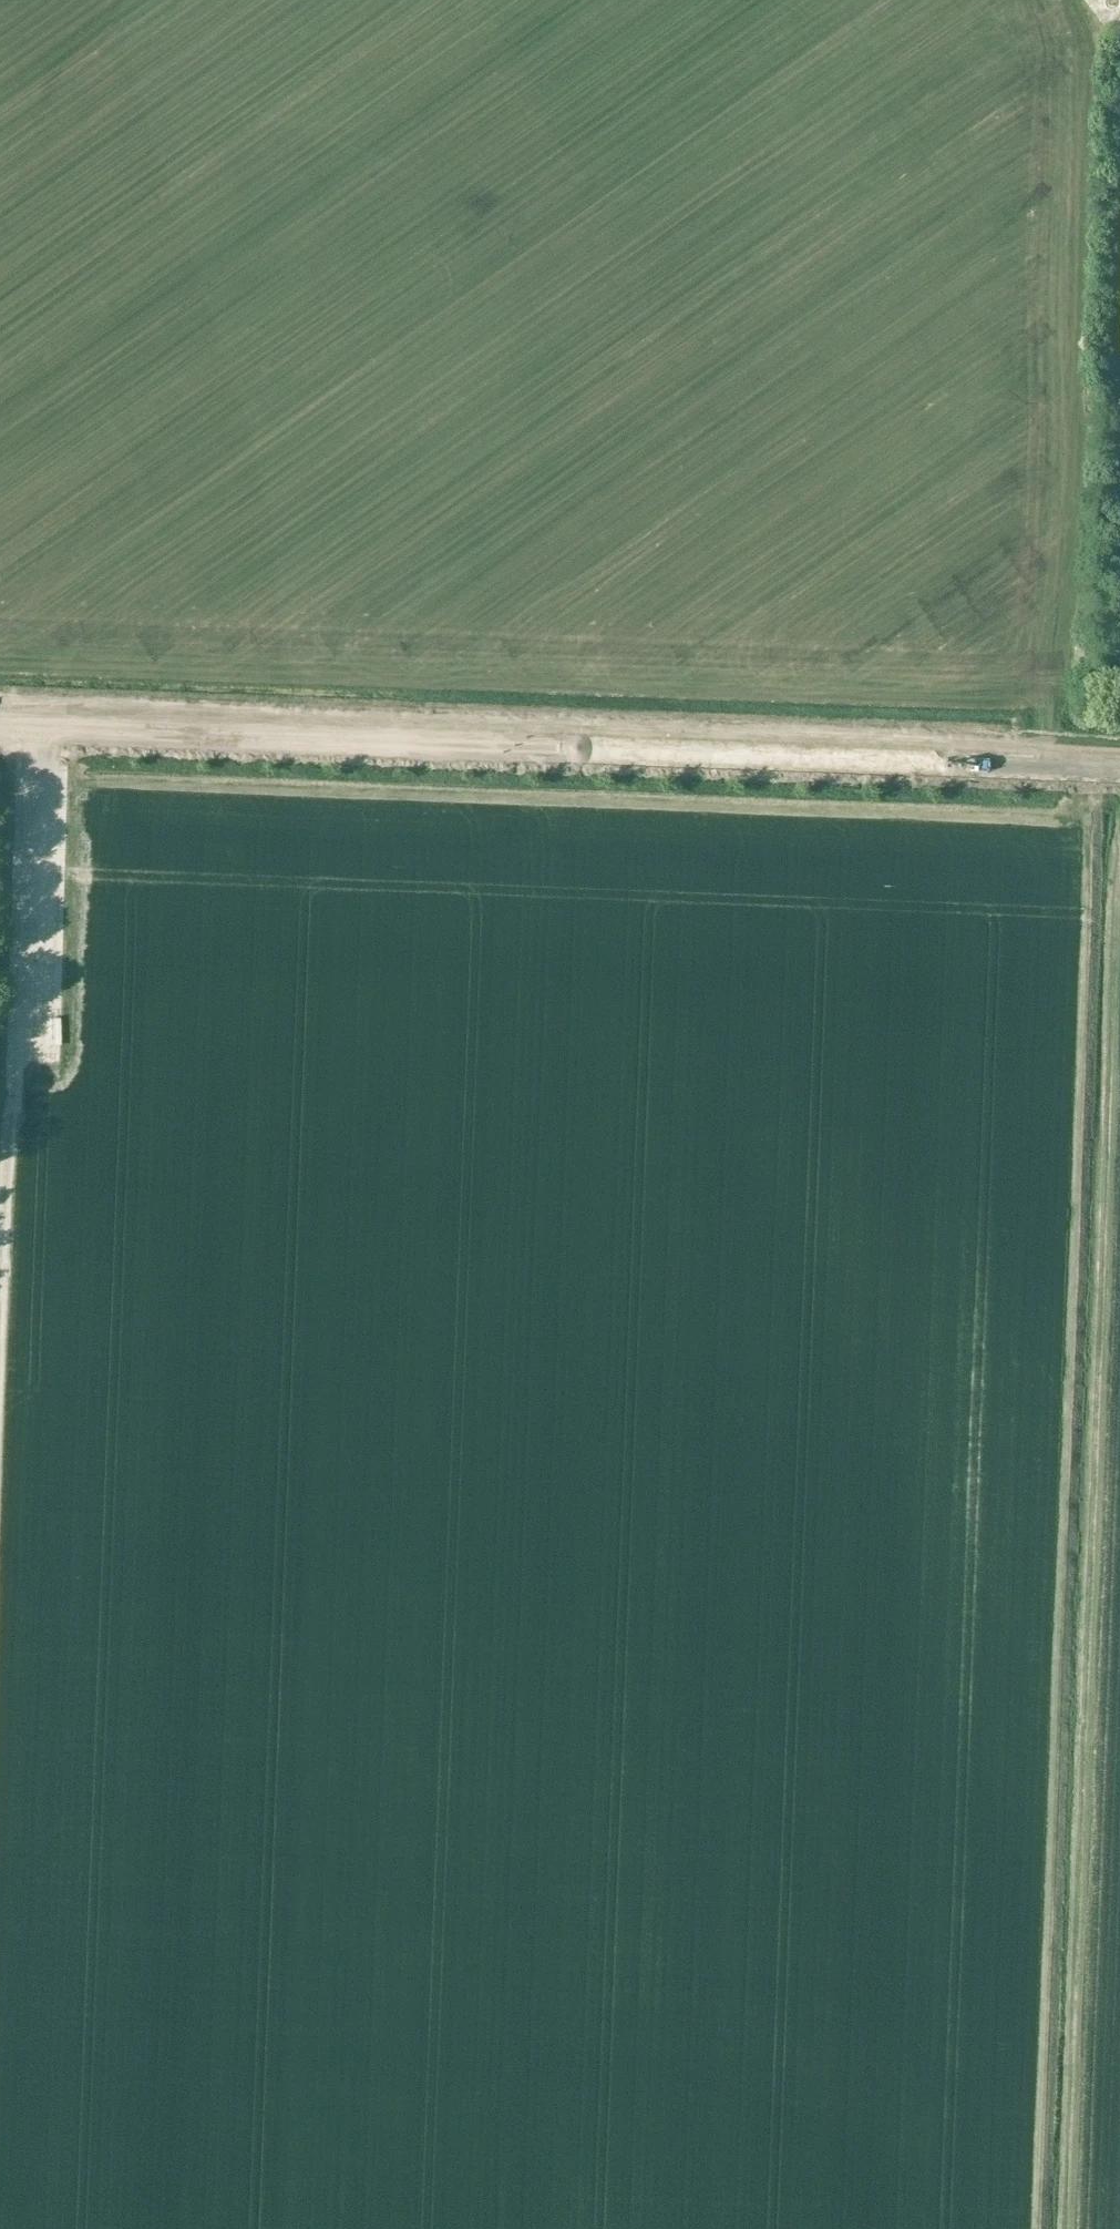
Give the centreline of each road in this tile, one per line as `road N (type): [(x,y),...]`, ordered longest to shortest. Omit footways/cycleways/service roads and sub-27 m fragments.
road 1 (unclassified): [(1119,773),(0,731)]

